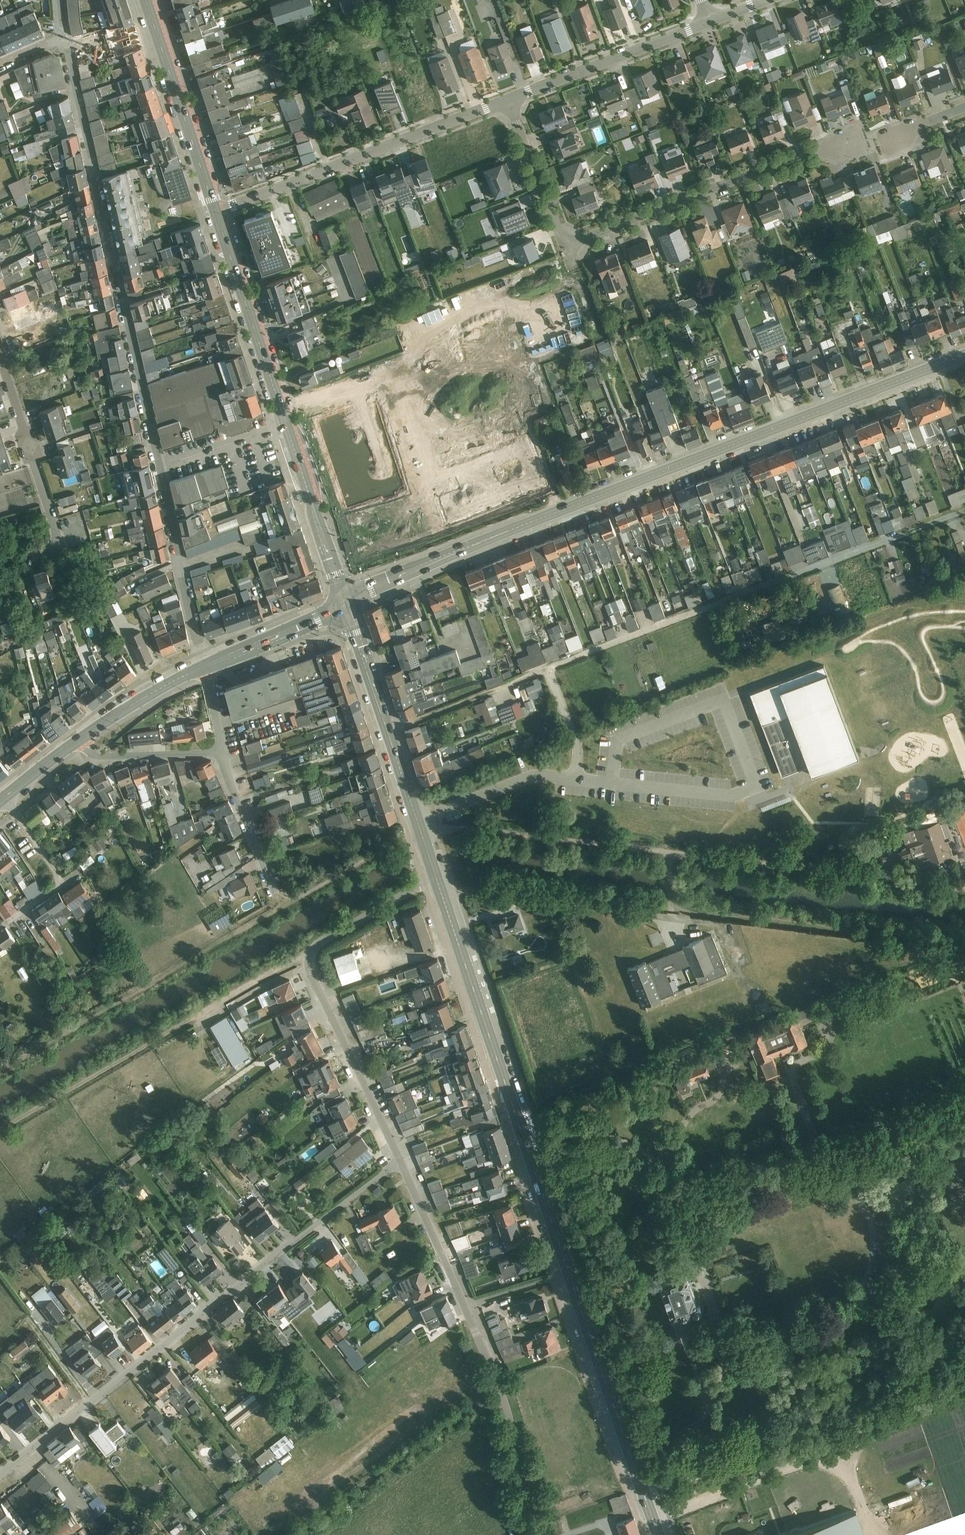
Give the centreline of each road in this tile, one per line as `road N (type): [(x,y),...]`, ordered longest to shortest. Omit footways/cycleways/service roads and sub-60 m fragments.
road 1 (primary): [(660,1534),(438,881)]
road 2 (residential): [(204,665),(65,37)]
road 3 (secondary): [(964,355),(420,566)]
road 4 (residential): [(0,1475),(401,1162)]
road 5 (residential): [(508,102),(566,247),(848,143)]
road 6 (primary): [(344,602),(215,211)]
road 7 (residential): [(401,1162),(496,1379),(541,1534)]
road 8 (residential): [(508,102),(215,211)]
road 9 (unclassified): [(669,854),(964,887)]
road 10 (unclassified): [(421,832),(466,827),(669,854)]
road 11 (primary): [(421,832),(344,602)]
road 12 (residential): [(0,359),(60,545),(29,556)]
road 13 (residential): [(308,958),(401,1162)]
road 14 (primary): [(215,211),(146,0)]
road 15 (residential): [(709,23),(508,102)]
road 16 (track): [(697,919),(873,938)]
road 17 (unclassified): [(5,800),(62,882),(5,924)]
road 18 (secondary): [(204,665),(344,602)]
road 19 (residential): [(308,958),(438,881)]
road 20 (residential): [(222,754),(95,758),(79,743)]
road 21 (secondary): [(204,665),(79,743)]
road 22 (residential): [(222,754),(278,890)]

